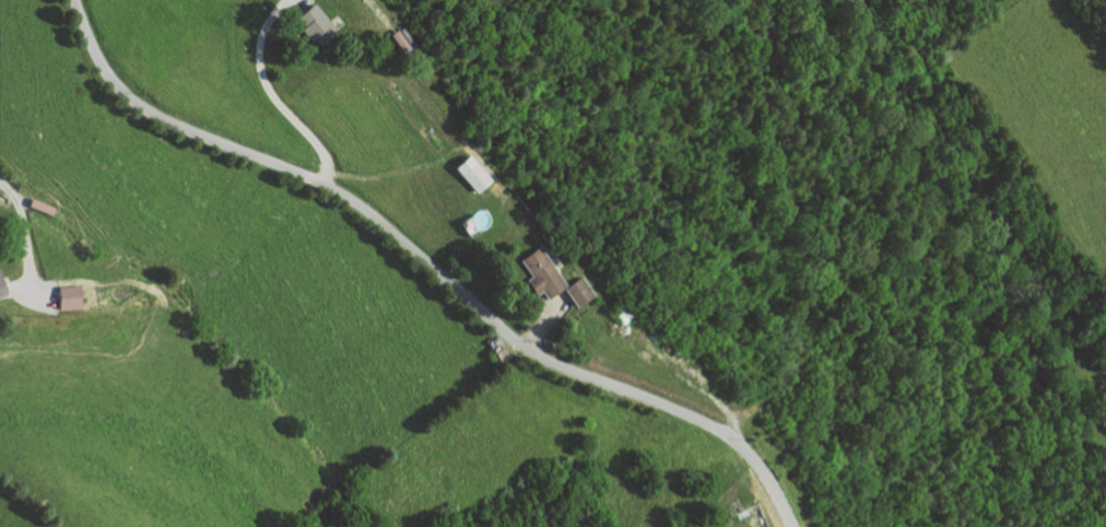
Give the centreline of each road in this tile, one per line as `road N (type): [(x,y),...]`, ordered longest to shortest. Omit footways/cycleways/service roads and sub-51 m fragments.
road 1 (residential): [(792,526),(733,436),(533,353),(364,204),(141,105),(101,61),(76,0)]

